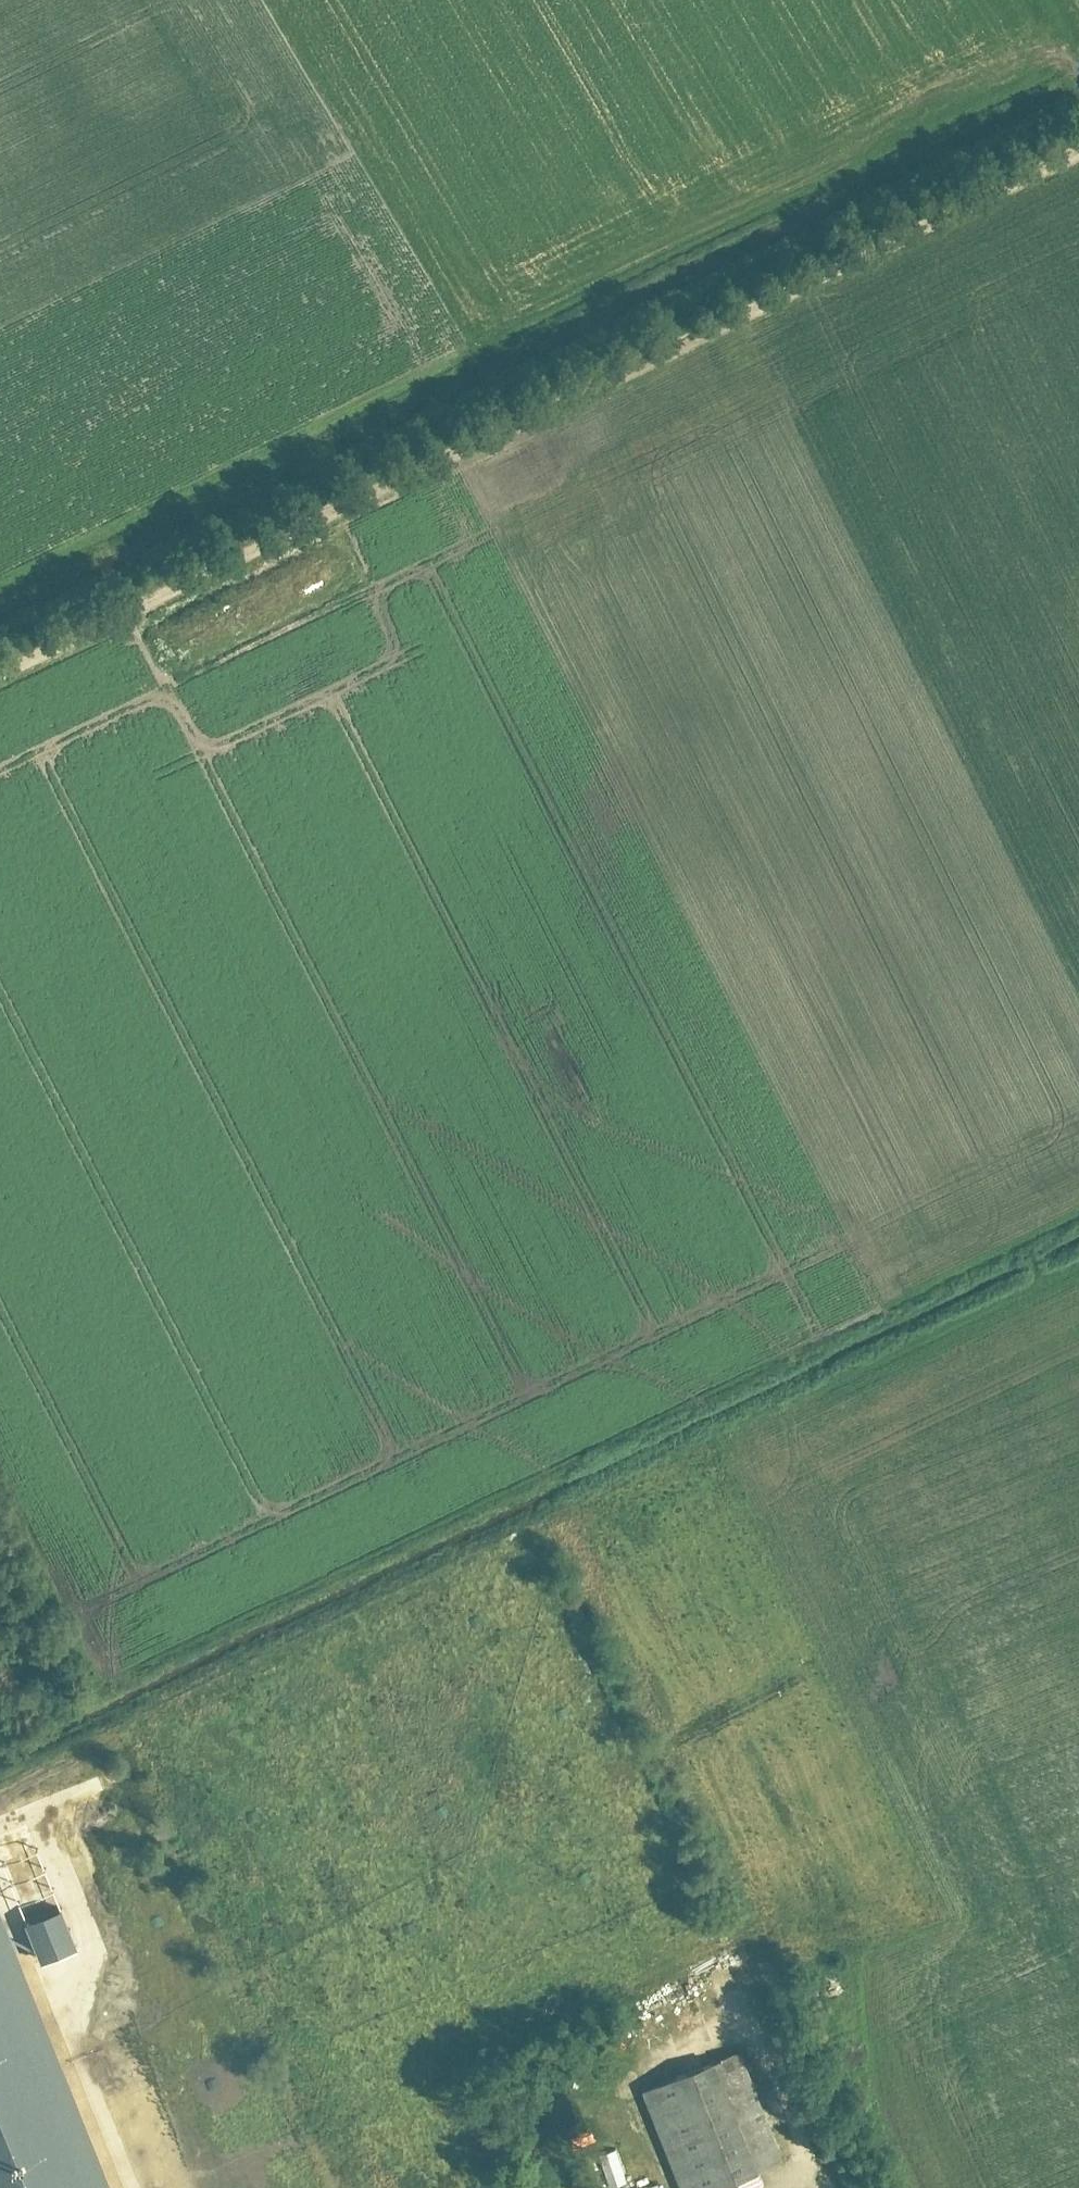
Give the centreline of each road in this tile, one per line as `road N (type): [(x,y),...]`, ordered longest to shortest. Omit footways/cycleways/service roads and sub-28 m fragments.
road 1 (track): [(0,678),(1078,152)]

